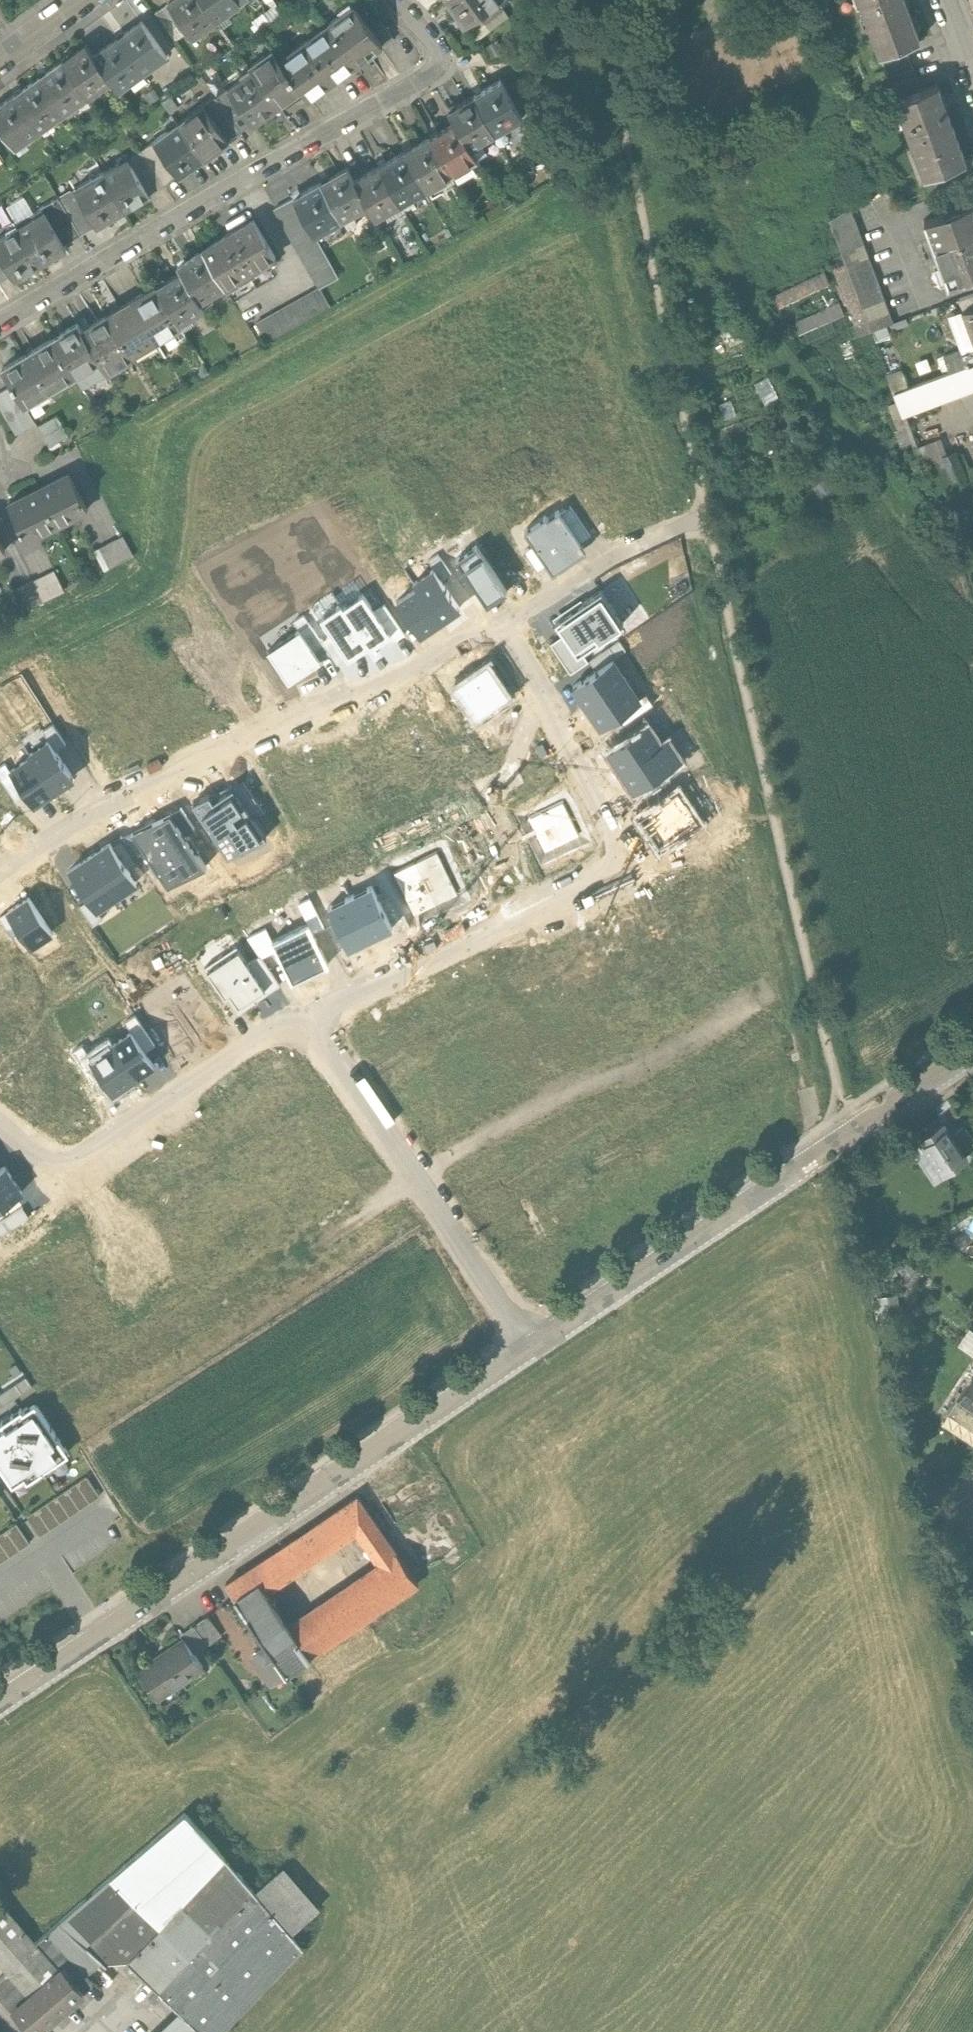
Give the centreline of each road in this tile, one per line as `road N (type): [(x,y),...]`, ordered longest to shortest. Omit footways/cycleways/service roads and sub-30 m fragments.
road 1 (tertiary): [(0,1710),(529,1347)]
road 2 (residential): [(310,1015),(607,868),(615,837),(508,620)]
road 3 (residential): [(0,324),(426,78),(436,51),(395,0)]
road 4 (residential): [(508,620),(101,809),(0,875)]
road 5 (residential): [(529,1347),(310,1015)]
road 6 (tertiary): [(529,1347),(853,1124)]
road 7 (residential): [(0,1129),(50,1168),(72,1167),(283,1021),(310,1015)]
road 8 (residential): [(508,620),(606,561),(706,515)]
road 9 (track): [(883,2031),(972,1896)]
road 10 (residential): [(853,1124),(972,1048)]

